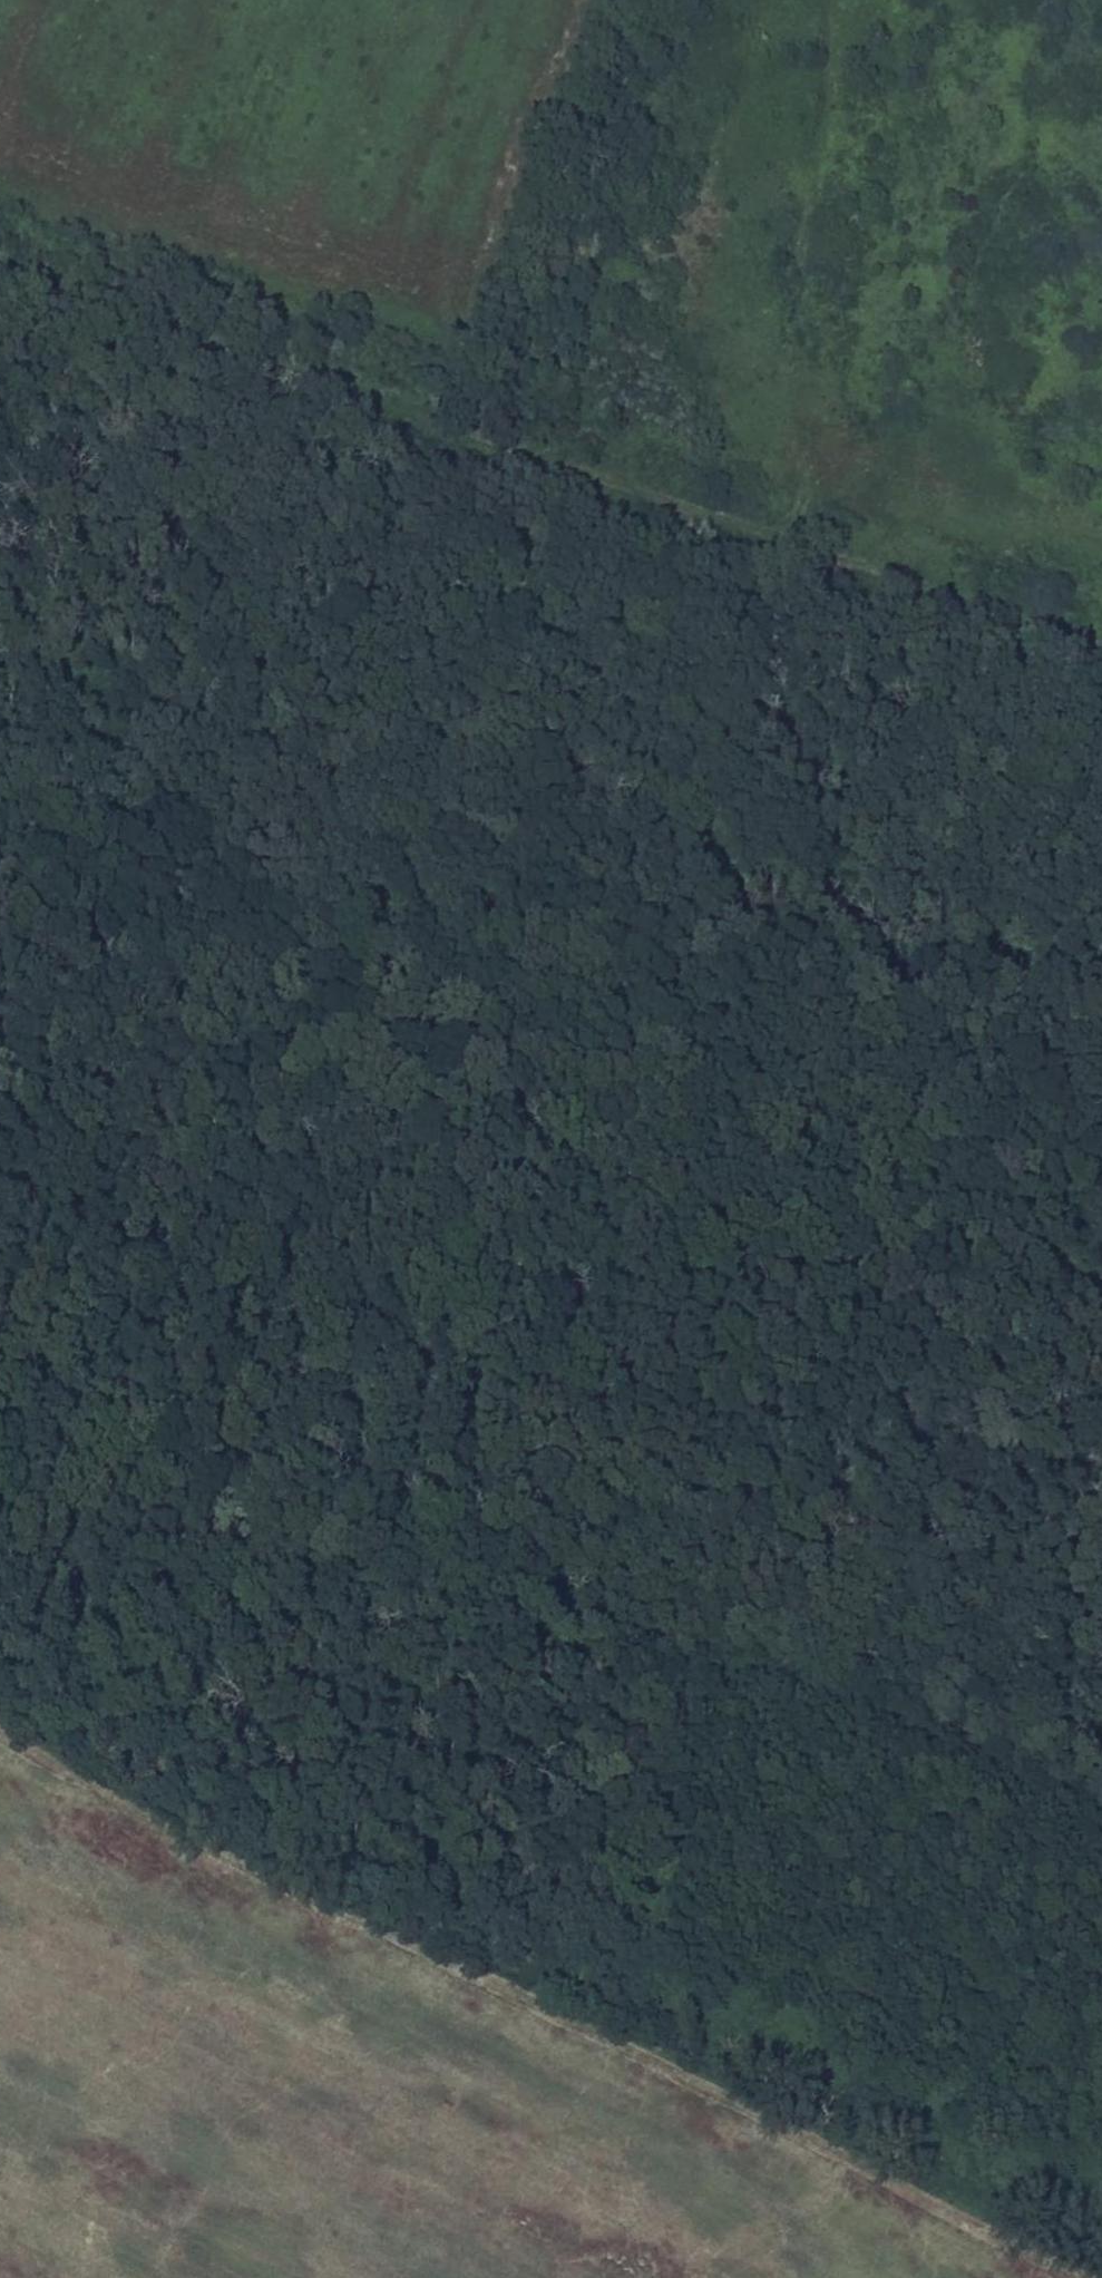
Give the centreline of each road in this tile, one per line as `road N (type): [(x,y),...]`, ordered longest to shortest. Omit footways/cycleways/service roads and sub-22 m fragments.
road 1 (track): [(555,467),(1101,641)]

